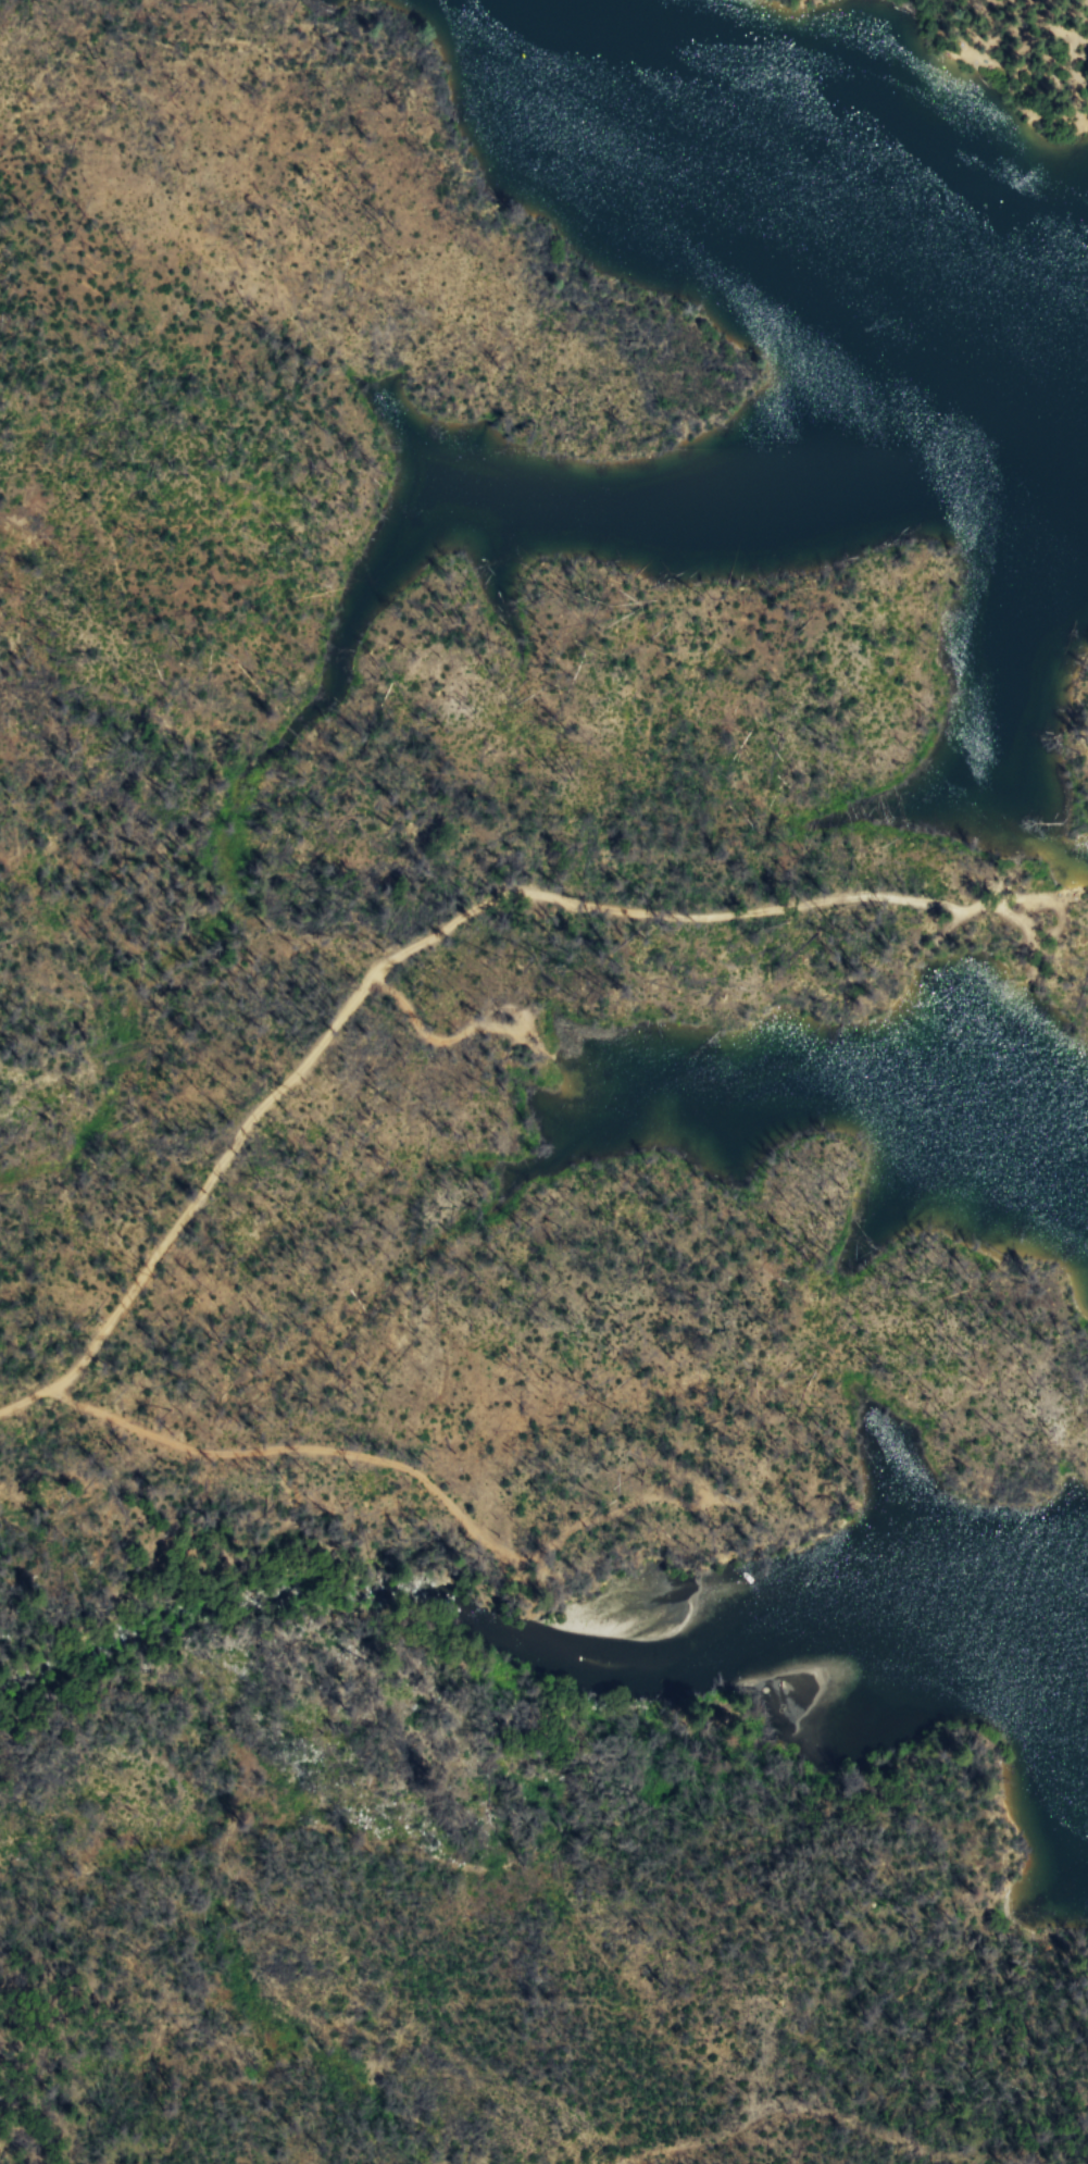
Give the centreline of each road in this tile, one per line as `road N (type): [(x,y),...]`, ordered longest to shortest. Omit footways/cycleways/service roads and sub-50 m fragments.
road 1 (residential): [(0,1414),(74,1376),(246,1129),(396,961),(491,899),(520,888),(556,888),(680,916),(967,903)]

